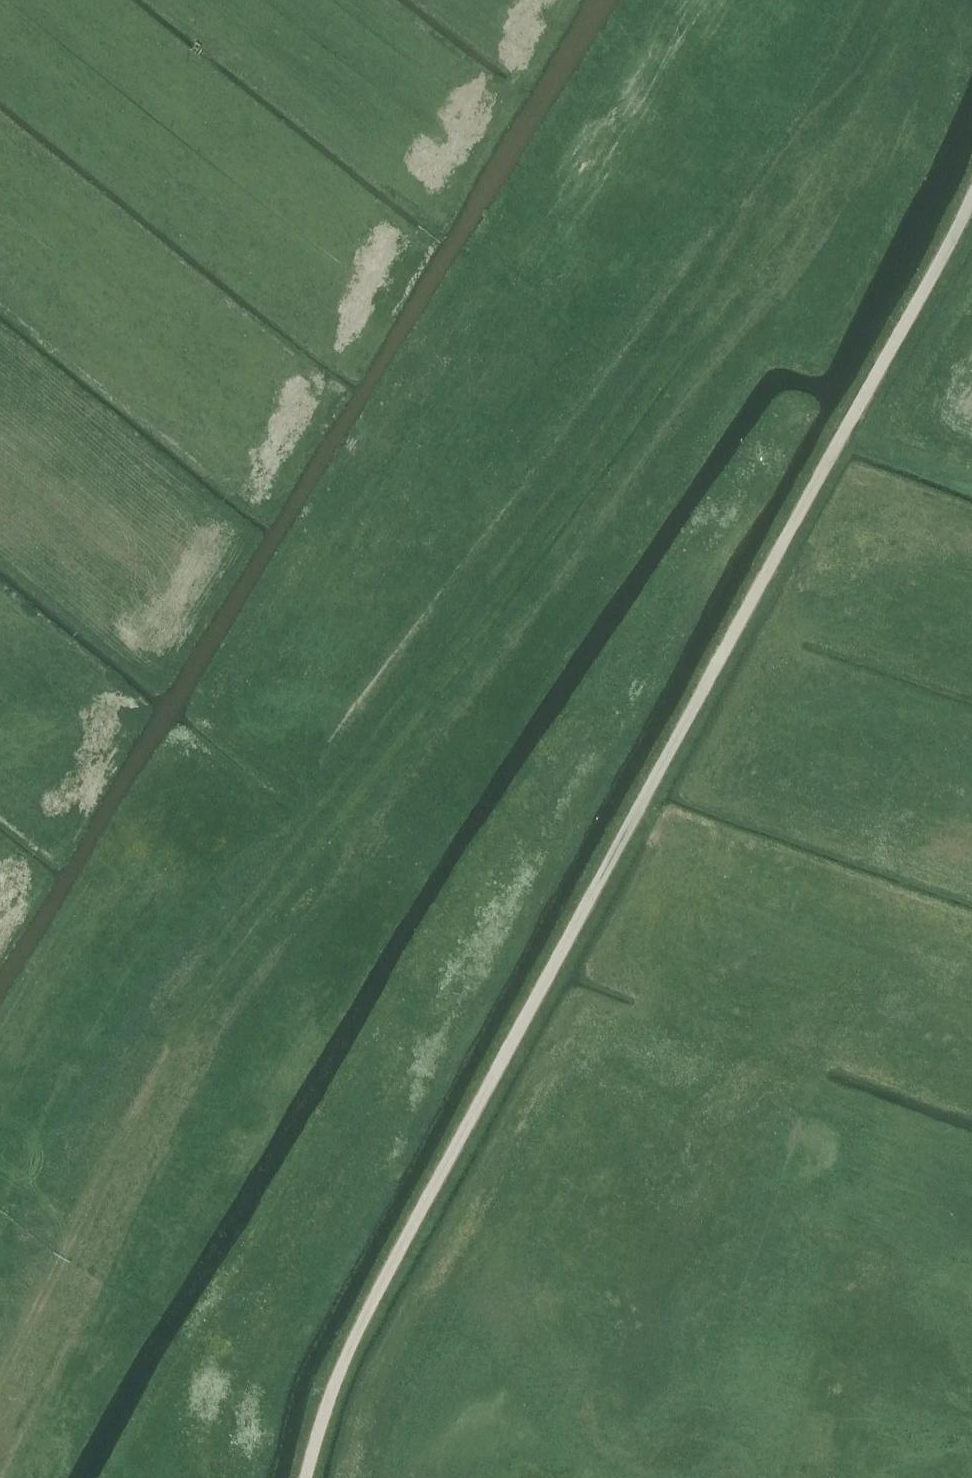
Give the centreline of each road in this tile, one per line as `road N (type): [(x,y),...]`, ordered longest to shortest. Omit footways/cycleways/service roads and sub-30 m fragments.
road 1 (track): [(305,1477),(345,1358),(971,197)]

